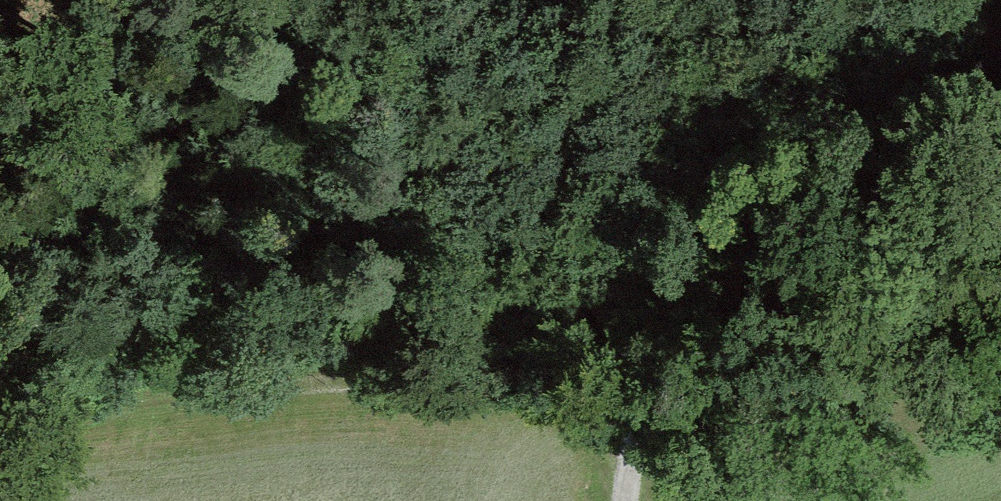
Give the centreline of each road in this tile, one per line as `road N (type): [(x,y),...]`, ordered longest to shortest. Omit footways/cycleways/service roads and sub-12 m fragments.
road 1 (track): [(1000,33),(635,424),(627,500)]
road 2 (track): [(635,424),(459,386),(351,379),(206,391)]
road 3 (track): [(6,65),(249,0)]

